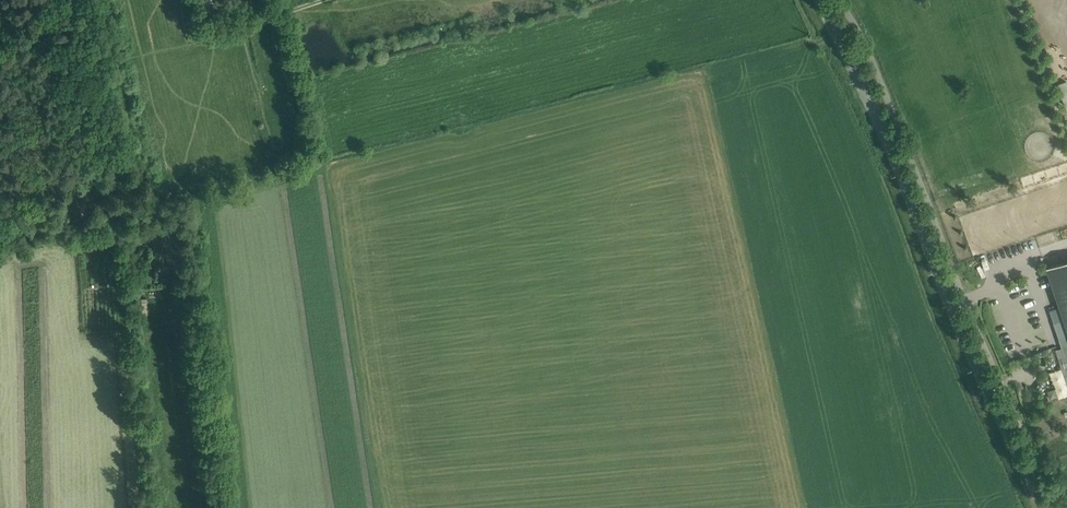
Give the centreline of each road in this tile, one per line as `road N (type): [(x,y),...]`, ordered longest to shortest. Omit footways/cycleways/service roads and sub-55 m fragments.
road 1 (tertiary): [(1045,507),(822,0)]

